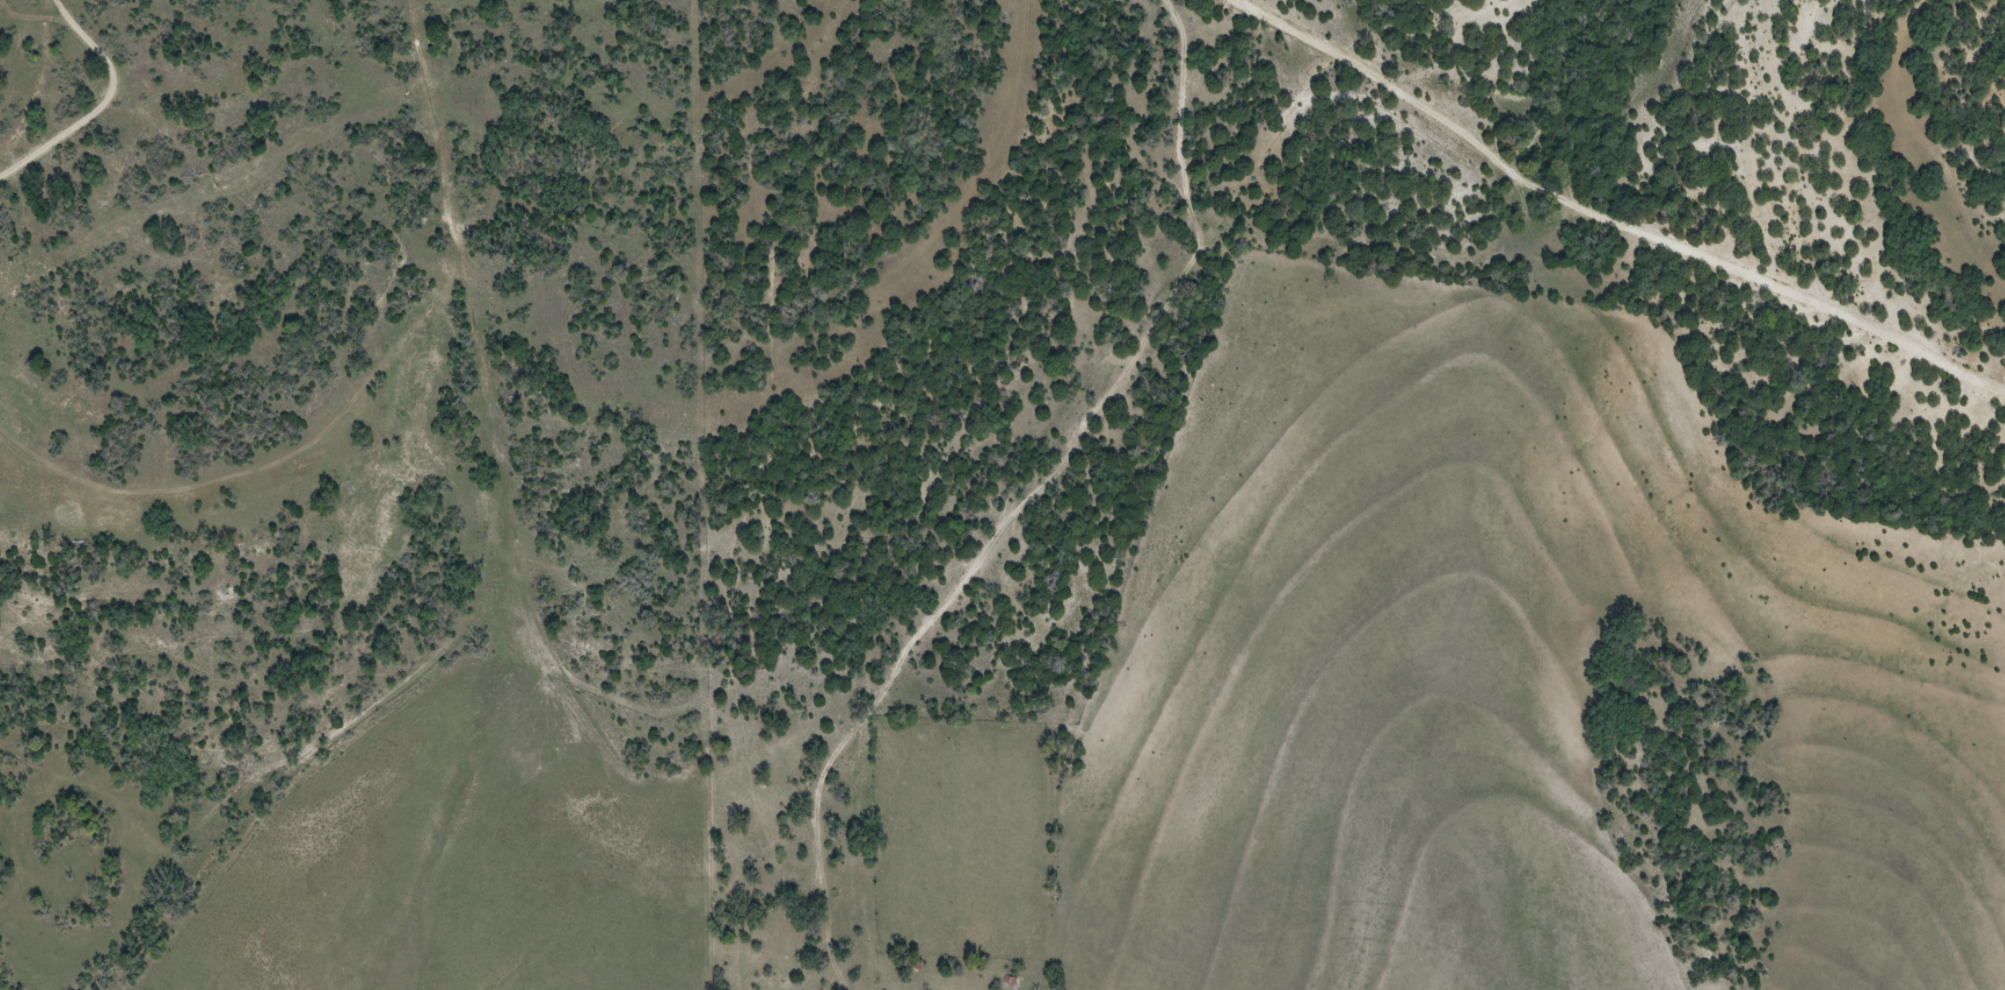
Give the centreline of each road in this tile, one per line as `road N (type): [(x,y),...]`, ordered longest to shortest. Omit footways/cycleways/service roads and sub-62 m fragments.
road 1 (residential): [(761,989),(739,765),(753,649),(776,607),(900,499),(1075,311),(1248,72),(1296,32)]
road 2 (residential): [(1296,32),(1395,87),(1528,183),(2004,391)]

